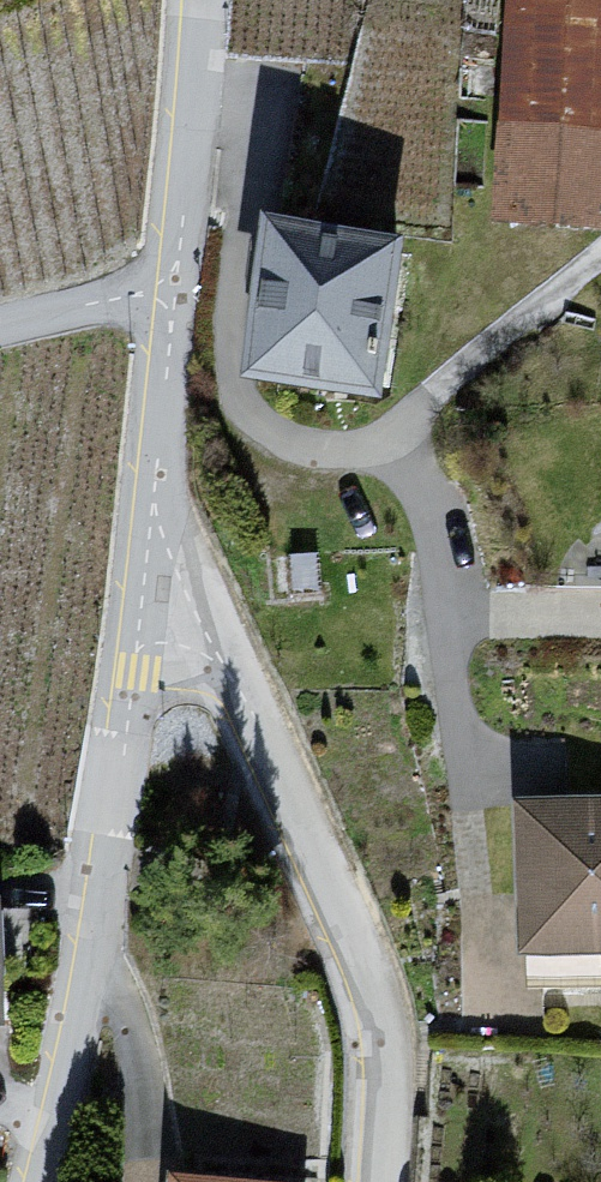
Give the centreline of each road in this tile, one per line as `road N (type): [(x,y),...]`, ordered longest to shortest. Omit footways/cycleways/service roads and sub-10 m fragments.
road 1 (residential): [(382,1181),(389,1050),(373,981),(226,666),(191,632),(143,614)]
road 2 (residential): [(41,1181),(73,1042),(143,614)]
road 3 (residential): [(143,614),(175,278)]
road 4 (residential): [(175,278),(198,0)]
road 5 (residential): [(0,323),(175,278)]

